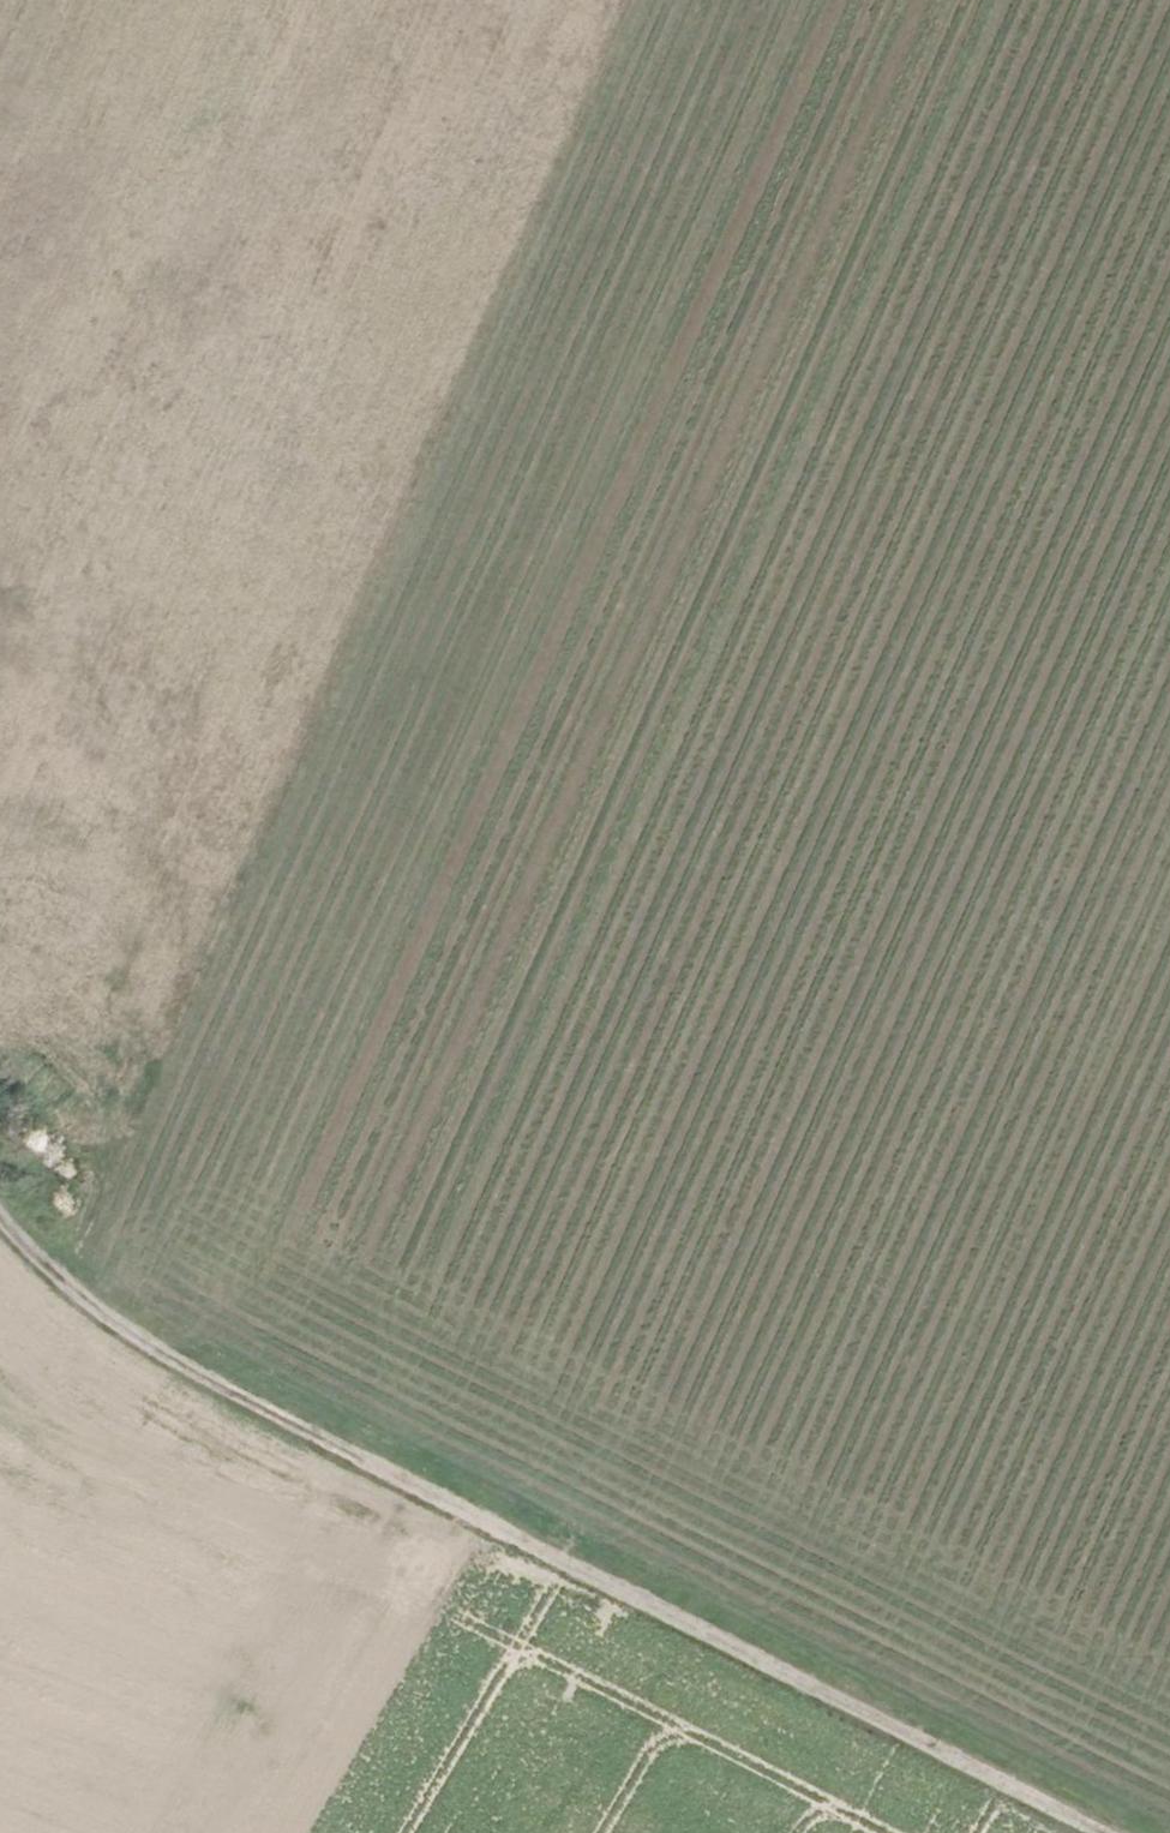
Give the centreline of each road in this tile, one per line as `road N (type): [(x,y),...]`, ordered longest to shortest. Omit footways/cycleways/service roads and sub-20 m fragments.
road 1 (track): [(0,1217),(135,1344),(1103,1832)]

